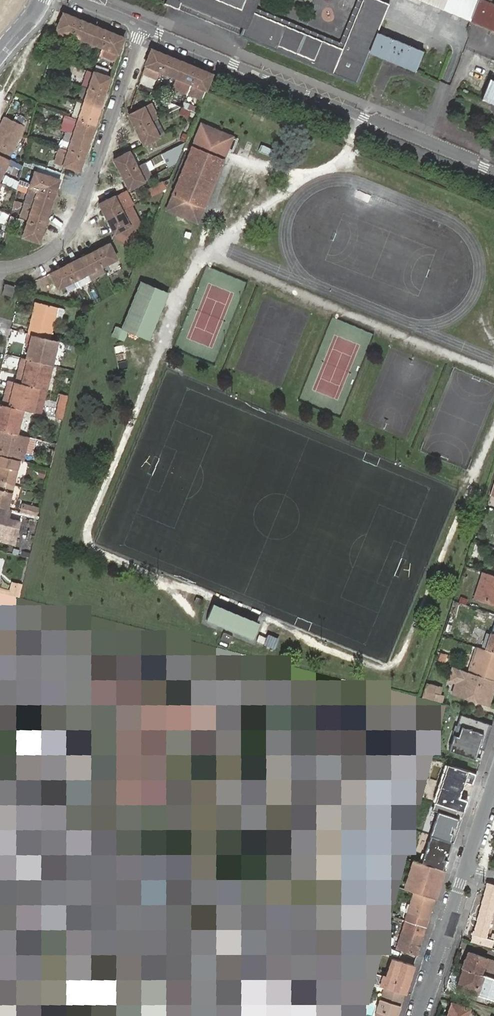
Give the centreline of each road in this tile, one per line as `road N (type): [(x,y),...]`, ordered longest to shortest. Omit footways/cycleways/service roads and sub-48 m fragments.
road 1 (residential): [(493,171),(143,26)]
road 2 (residential): [(143,26),(67,235),(42,256),(0,269)]
road 3 (residential): [(467,868),(418,1015)]

